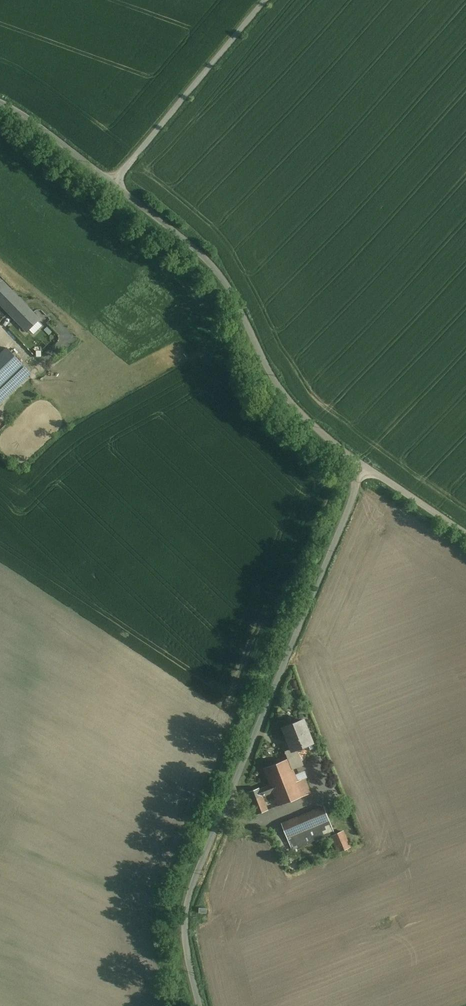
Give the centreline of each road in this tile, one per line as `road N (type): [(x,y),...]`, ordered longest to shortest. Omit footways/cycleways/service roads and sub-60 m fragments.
road 1 (unclassified): [(363,464),(189,898),(188,957),(199,1005)]
road 2 (unclassified): [(113,183),(219,273),(289,401),(363,464)]
road 3 (unclassified): [(267,0),(113,183)]
road 4 (unclassified): [(0,102),(113,183)]
road 5 (unclassified): [(363,464),(465,534)]

